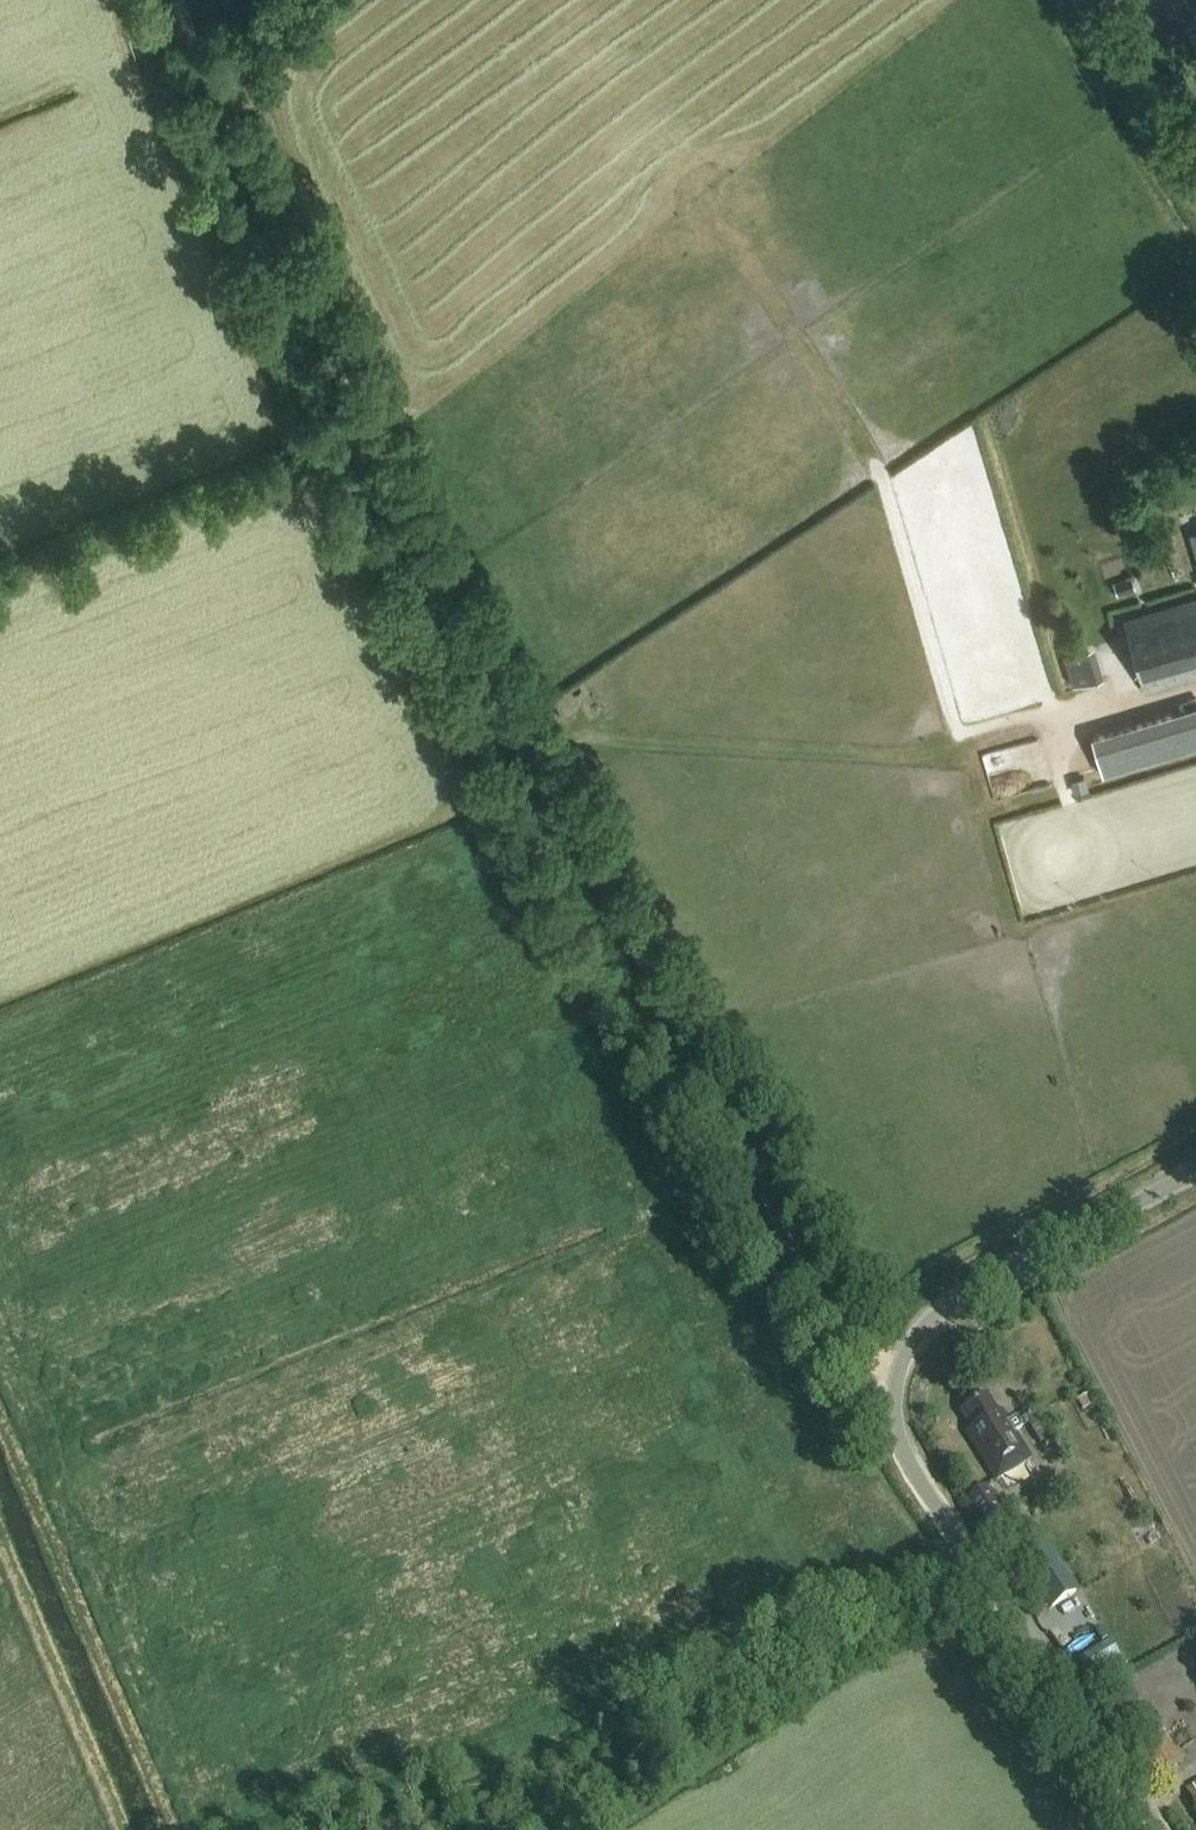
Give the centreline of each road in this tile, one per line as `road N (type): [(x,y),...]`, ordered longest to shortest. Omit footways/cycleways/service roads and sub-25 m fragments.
road 1 (track): [(898,1366),(850,1333),(822,1297),(526,763),(304,300),(178,0)]
road 2 (unclassified): [(1159,1829),(905,1453),(894,1391),(898,1366),(936,1313),(1195,1171)]
road 3 (track): [(116,1829),(0,1545)]
road 4 (unclassified): [(1195,187),(1080,0)]

